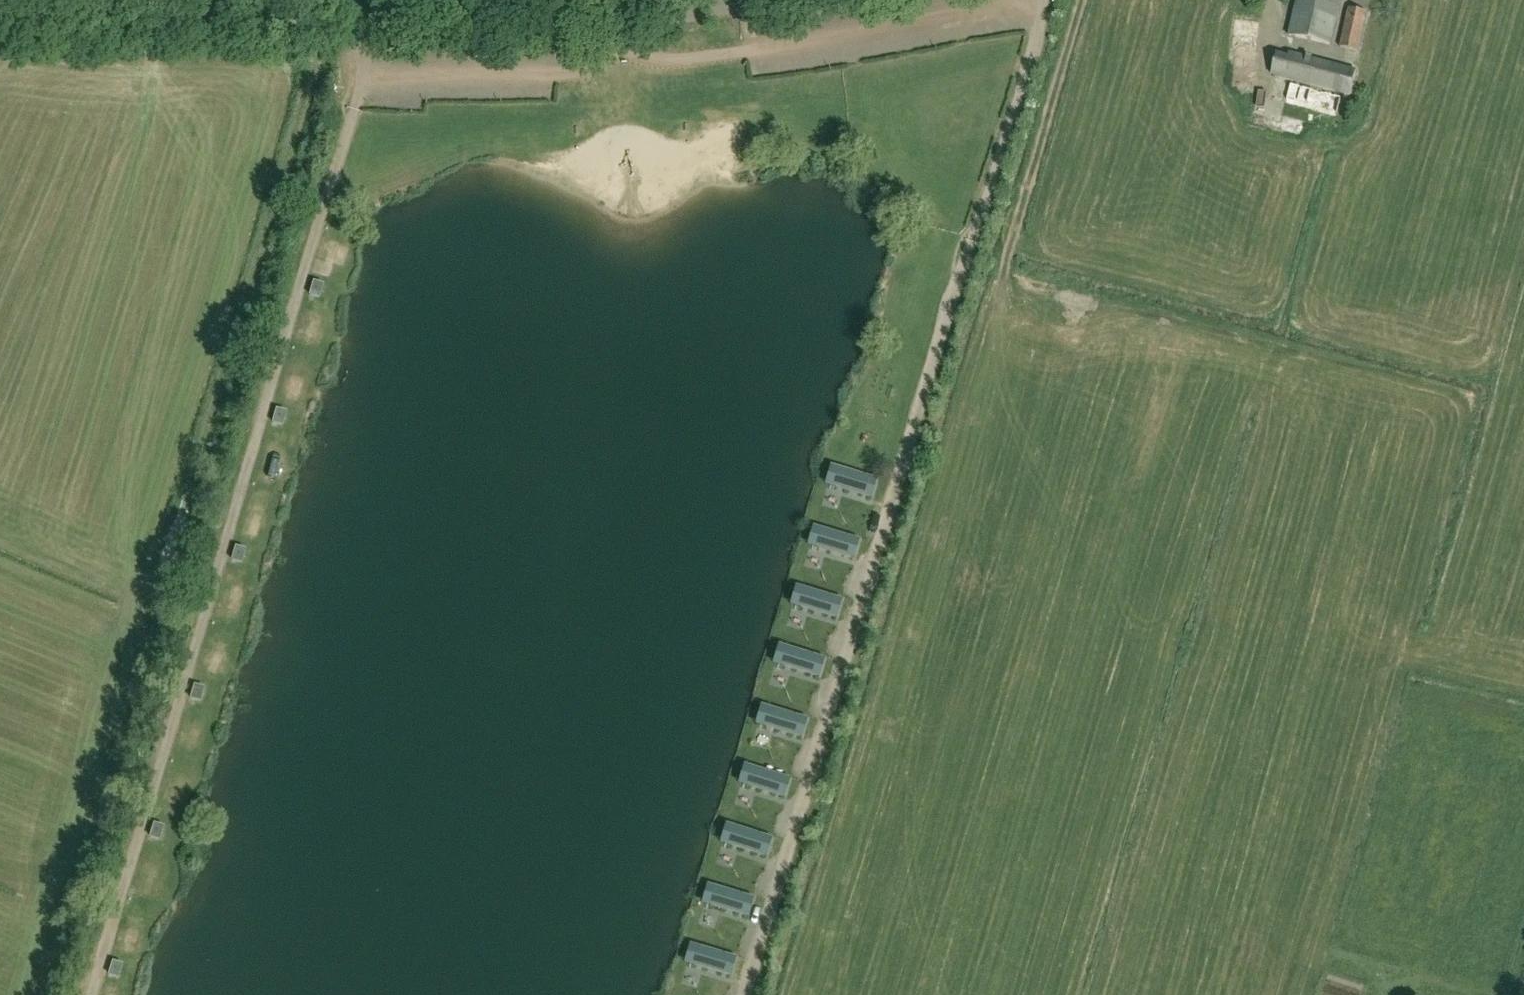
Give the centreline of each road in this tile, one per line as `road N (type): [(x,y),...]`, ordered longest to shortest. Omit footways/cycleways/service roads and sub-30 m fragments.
road 1 (unclassified): [(632,21),(593,29),(52,28),(0,20)]
road 2 (unclassified): [(632,21),(752,0)]

